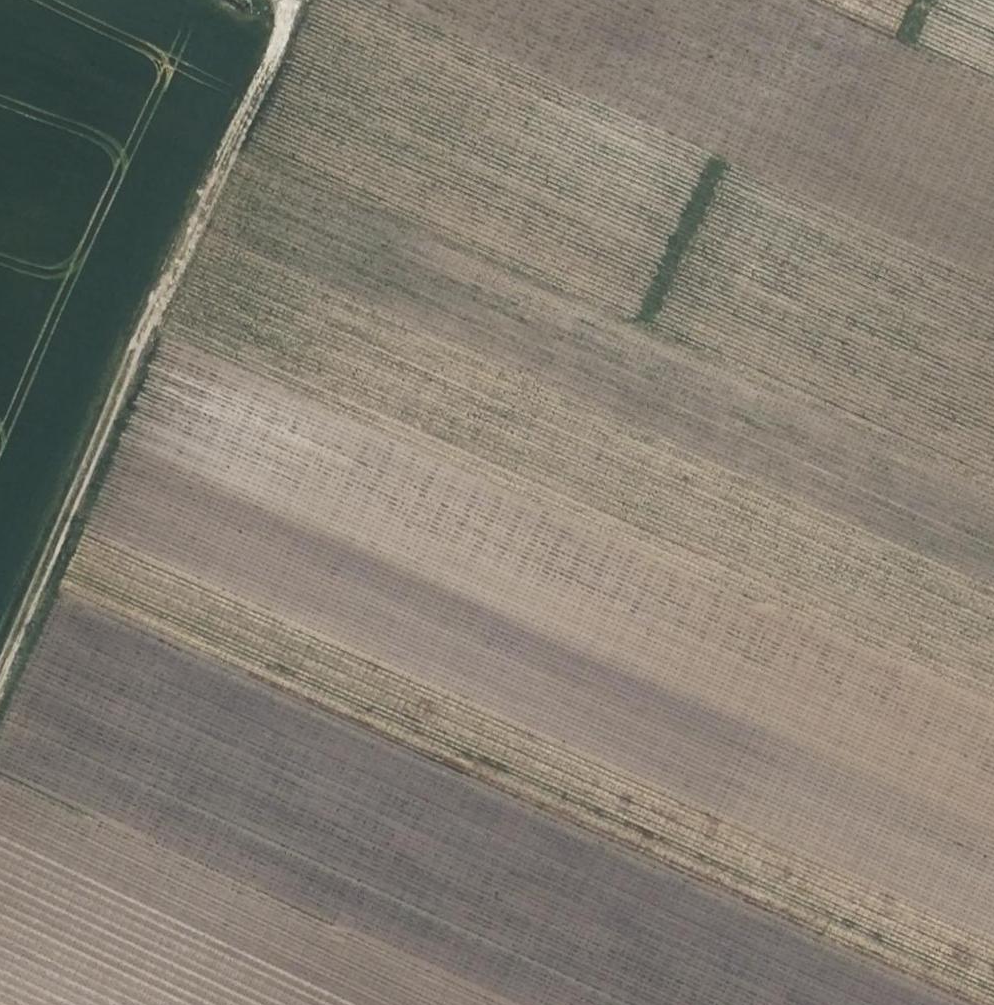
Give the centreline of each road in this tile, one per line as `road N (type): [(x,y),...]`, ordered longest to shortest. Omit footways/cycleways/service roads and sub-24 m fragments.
road 1 (track): [(0,676),(291,0)]

